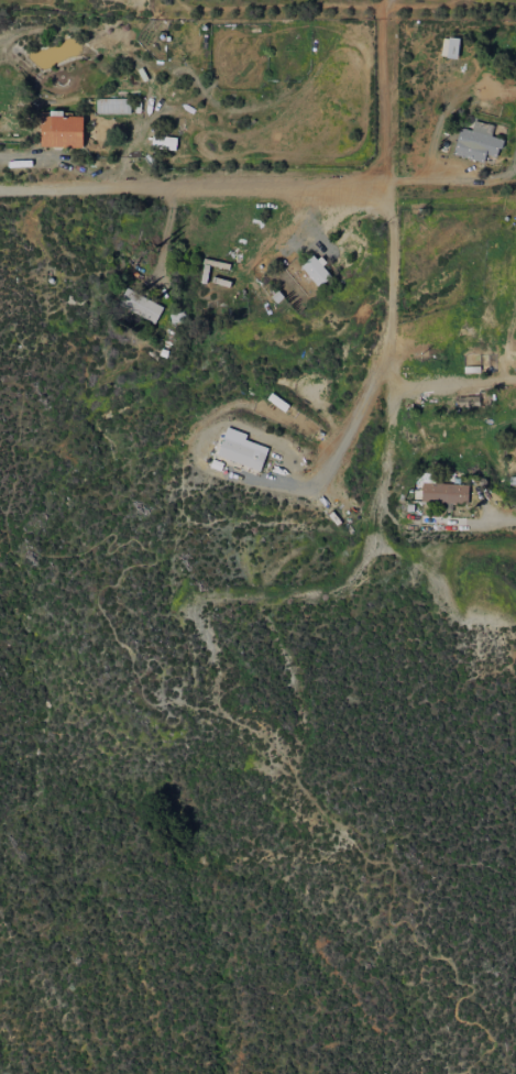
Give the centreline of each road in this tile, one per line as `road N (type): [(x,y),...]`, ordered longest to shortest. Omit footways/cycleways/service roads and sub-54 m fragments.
road 1 (residential): [(383,190),(0,189)]

